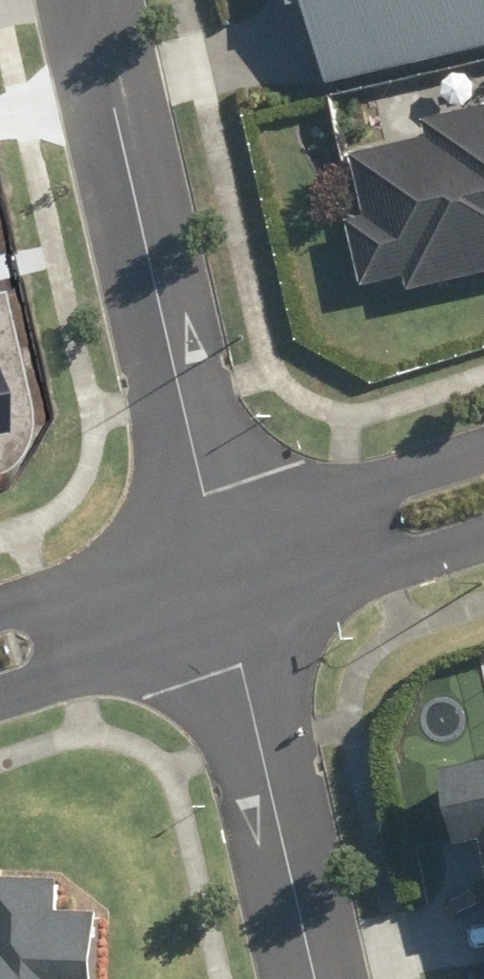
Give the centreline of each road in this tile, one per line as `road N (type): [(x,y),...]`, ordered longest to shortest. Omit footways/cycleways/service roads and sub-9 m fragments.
road 1 (residential): [(94,0),(215,535)]
road 2 (residential): [(318,978),(236,626)]
road 3 (tertiary): [(215,535),(483,451)]
road 4 (tertiary): [(483,544),(236,626)]
road 5 (tertiary): [(236,626),(0,702)]
road 6 (tertiary): [(0,608),(215,535)]

